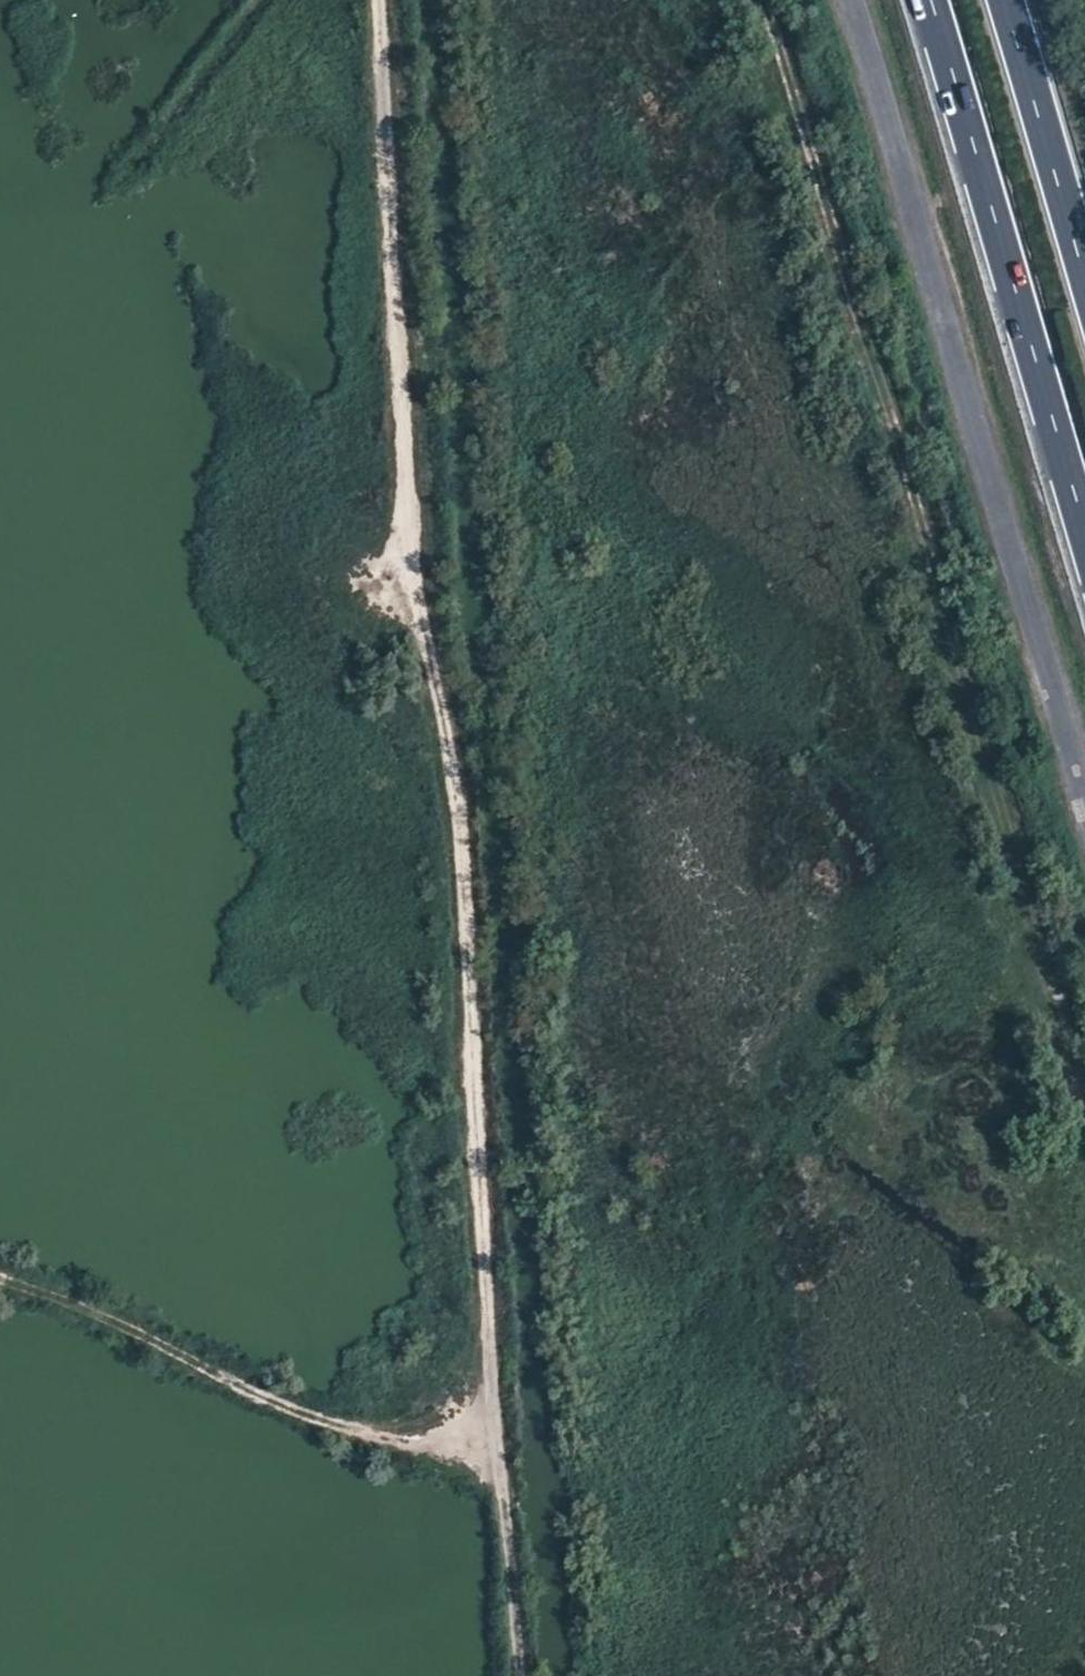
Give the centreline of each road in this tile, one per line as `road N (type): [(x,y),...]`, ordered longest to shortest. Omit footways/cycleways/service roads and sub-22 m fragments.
road 1 (unclassified): [(1084,784),(856,0)]
road 2 (primary): [(919,0),(1084,553)]
road 3 (primary): [(1084,286),(1000,0)]

